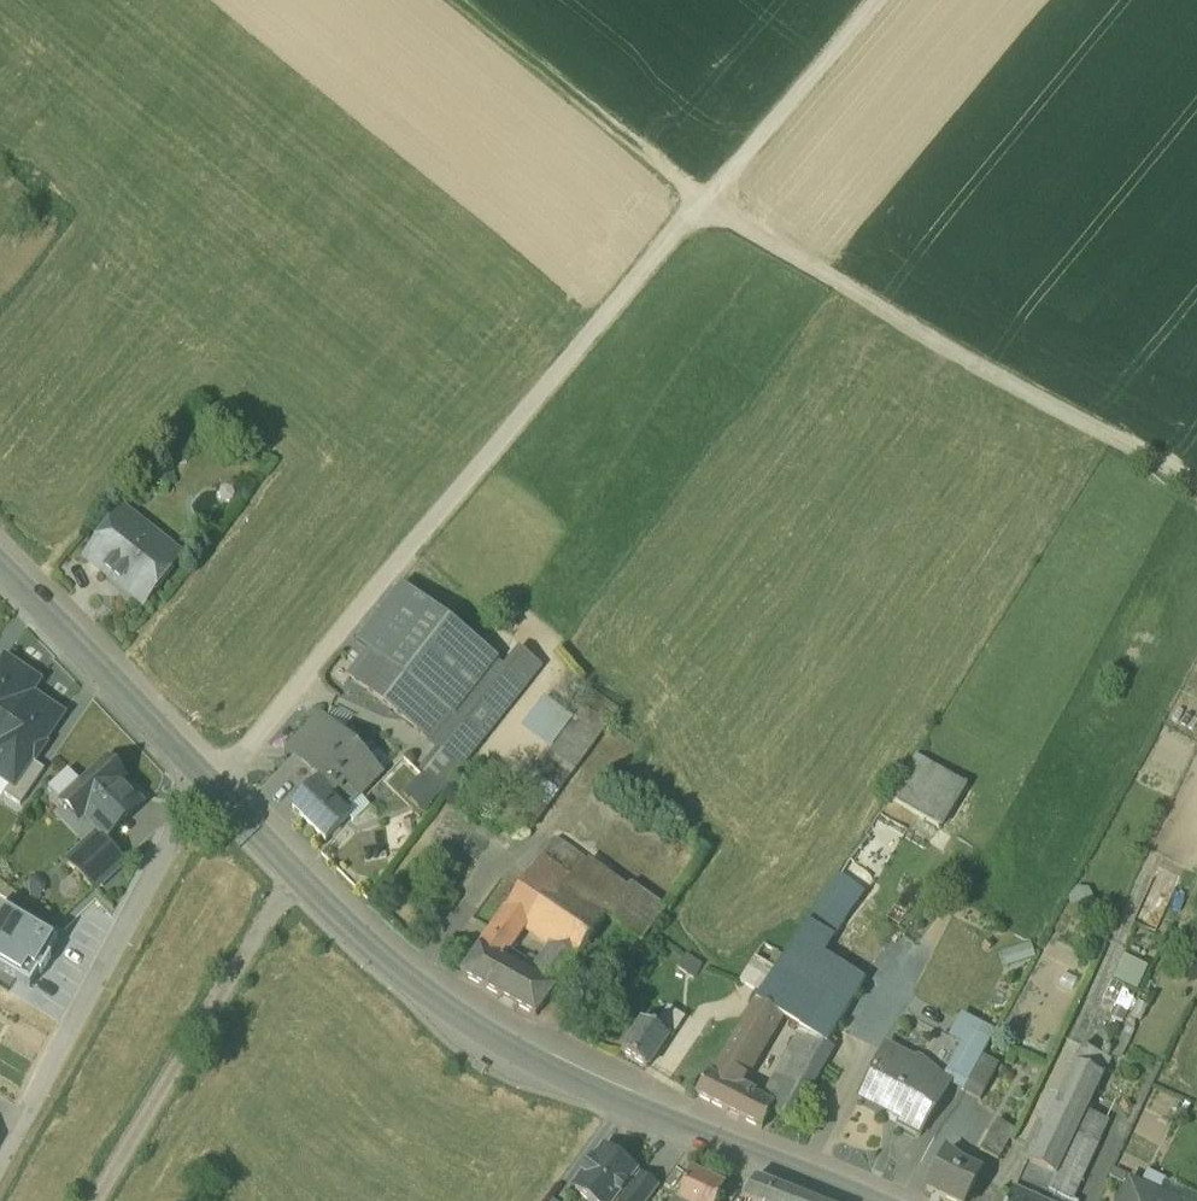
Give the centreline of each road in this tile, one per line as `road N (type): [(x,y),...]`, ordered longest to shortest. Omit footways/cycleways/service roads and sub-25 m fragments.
road 1 (tertiary): [(0,571),(320,902),(428,999),(582,1088),(855,1200)]
road 2 (track): [(871,0),(216,788)]
road 3 (track): [(460,0),(702,200),(1196,483)]
road 4 (track): [(302,882),(100,1200)]

